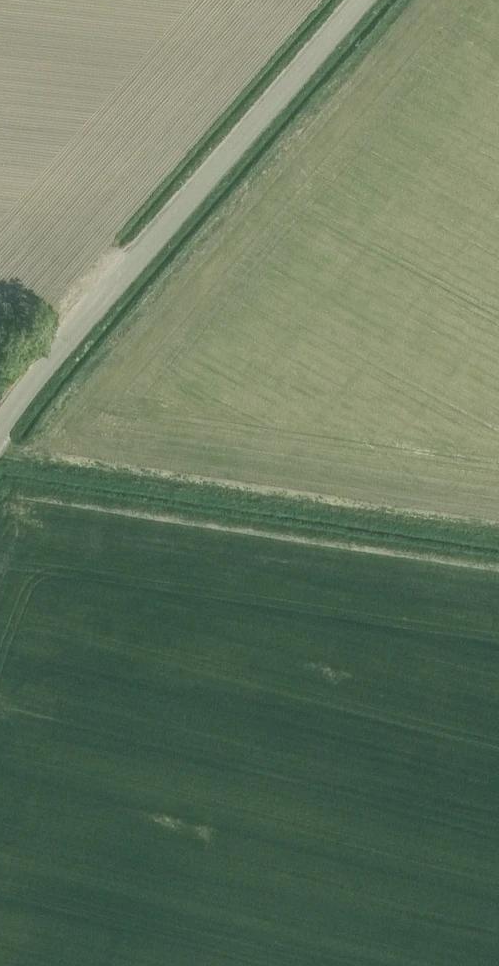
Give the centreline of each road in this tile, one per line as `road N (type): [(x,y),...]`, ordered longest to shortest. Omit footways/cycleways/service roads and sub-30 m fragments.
road 1 (tertiary): [(0,424),(359,0)]

